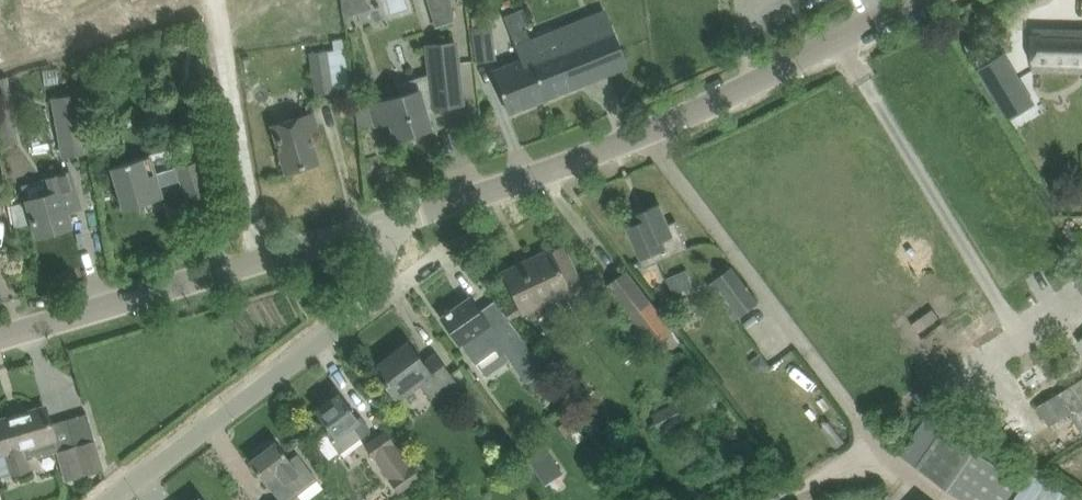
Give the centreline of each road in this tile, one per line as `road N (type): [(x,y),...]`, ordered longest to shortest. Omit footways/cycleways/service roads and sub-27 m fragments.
road 1 (residential): [(376,226),(546,171),(908,0)]
road 2 (residential): [(115,499),(377,297),(376,226)]
road 3 (residential): [(0,336),(264,259)]
road 4 (residential): [(264,259),(217,0)]

